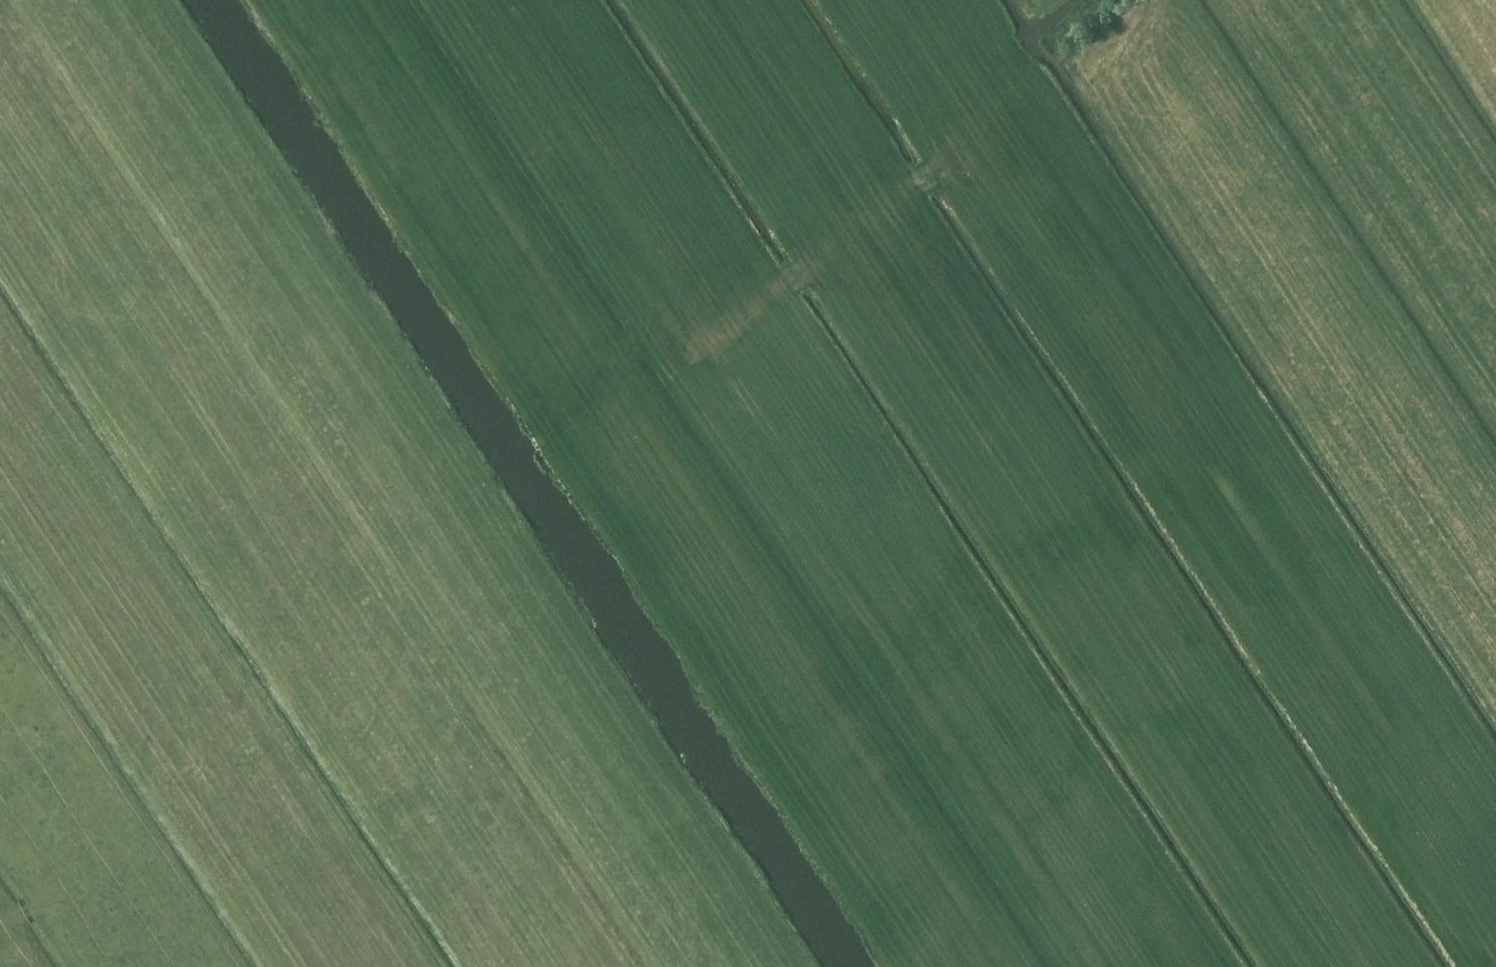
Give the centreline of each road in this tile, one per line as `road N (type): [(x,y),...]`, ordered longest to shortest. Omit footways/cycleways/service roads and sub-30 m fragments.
road 1 (track): [(425,0),(574,226),(686,335),(707,335),(907,179)]

